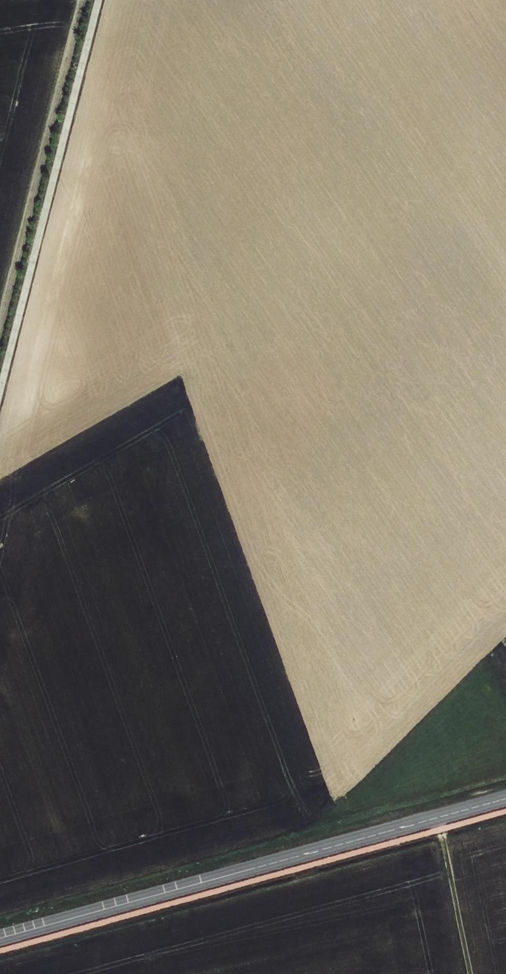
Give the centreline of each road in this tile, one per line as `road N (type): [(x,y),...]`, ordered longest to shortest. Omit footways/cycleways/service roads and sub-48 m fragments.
road 1 (tertiary): [(505,799),(0,939)]
road 2 (track): [(0,327),(82,0)]
road 3 (track): [(471,973),(440,817)]

